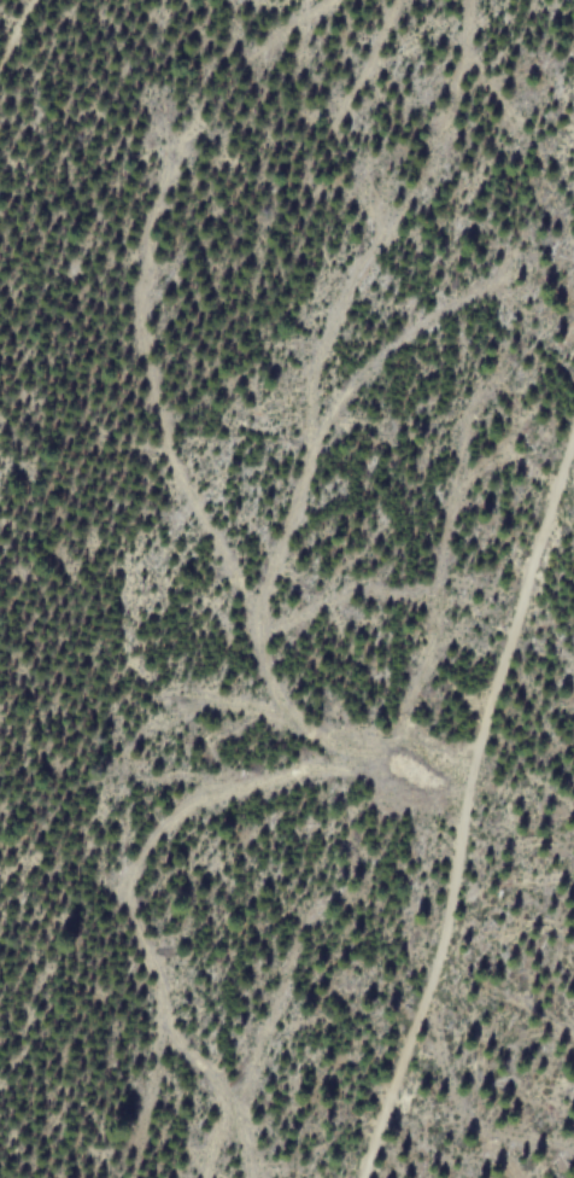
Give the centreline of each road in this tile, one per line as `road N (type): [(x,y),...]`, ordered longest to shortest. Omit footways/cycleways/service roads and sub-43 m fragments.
road 1 (track): [(359,1177),(441,929),(467,766),(573,425)]

